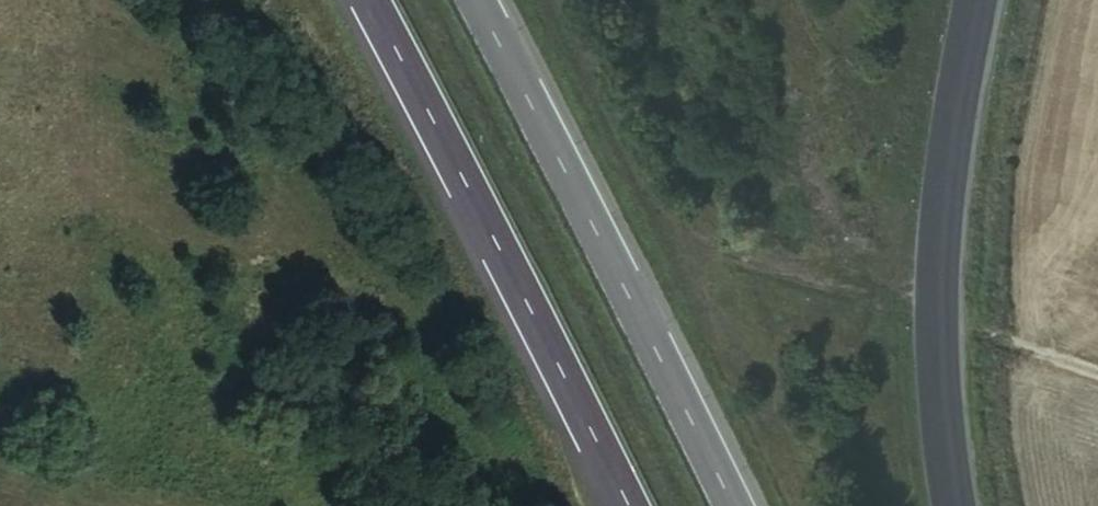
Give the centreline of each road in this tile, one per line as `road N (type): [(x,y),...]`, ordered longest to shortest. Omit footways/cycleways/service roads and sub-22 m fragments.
road 1 (motorway): [(721,505),(467,0)]
road 2 (motorway): [(371,0),(623,505)]
road 3 (motorway): [(954,505),(941,403),(939,242),(976,0)]

